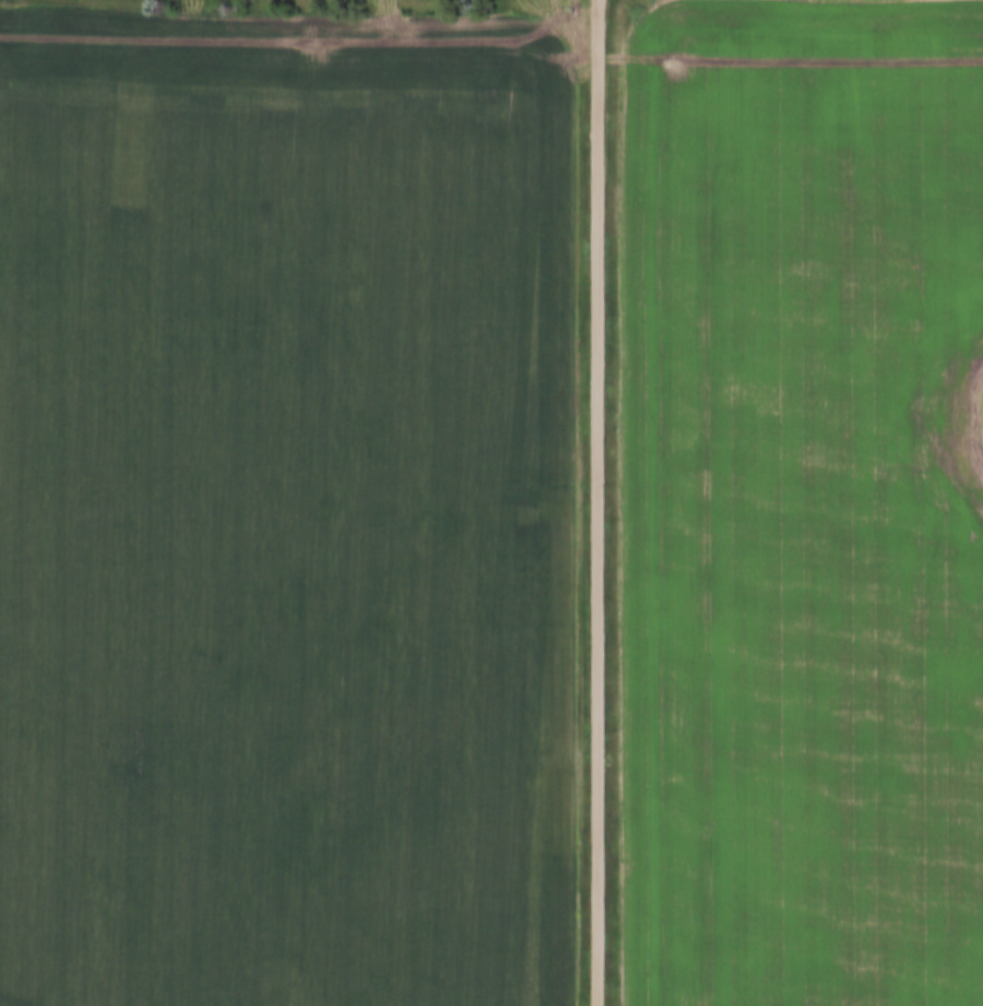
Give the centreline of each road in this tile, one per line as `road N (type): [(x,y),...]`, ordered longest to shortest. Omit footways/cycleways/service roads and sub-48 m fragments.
road 1 (residential): [(599,0),(601,1005)]

